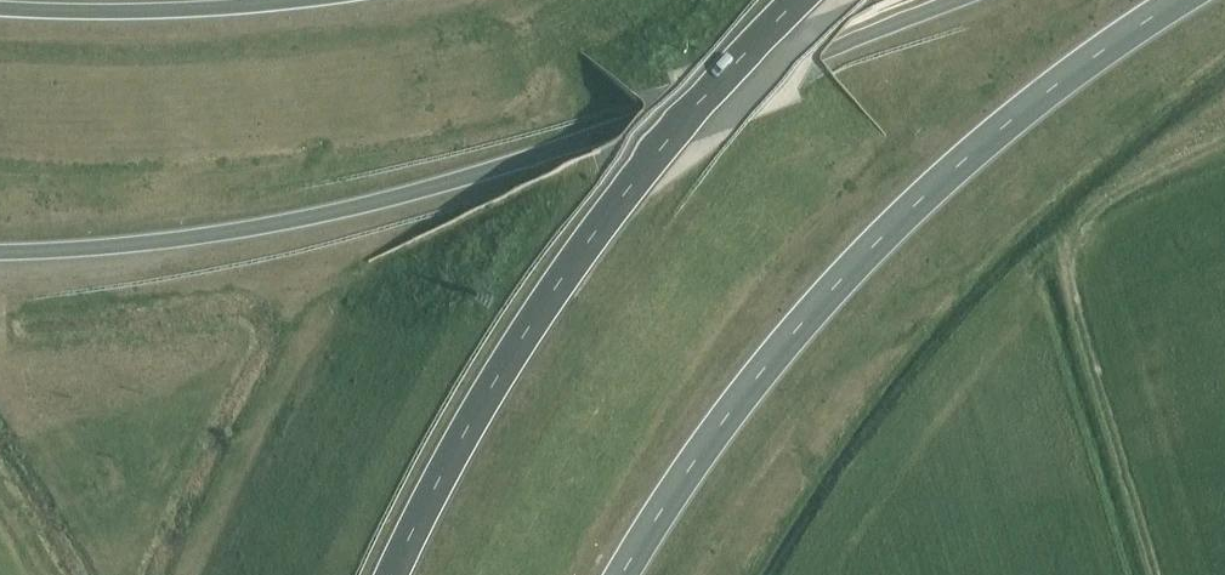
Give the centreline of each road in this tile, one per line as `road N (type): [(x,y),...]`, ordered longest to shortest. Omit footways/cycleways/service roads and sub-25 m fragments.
road 1 (trunk): [(0,253),(254,228),(416,194),(960,0)]
road 2 (trunk): [(623,574),(764,369),(881,238),(971,151),(1186,0)]
road 3 (trunk): [(794,0),(668,133),(513,350),(392,574)]
road 4 (trunk): [(301,0),(125,11),(0,8)]

